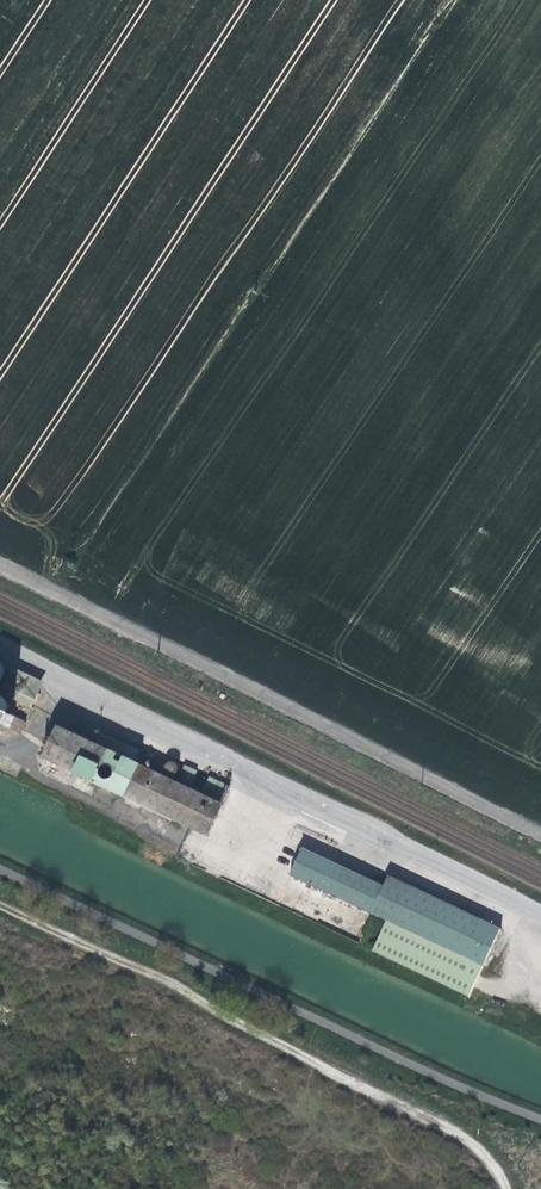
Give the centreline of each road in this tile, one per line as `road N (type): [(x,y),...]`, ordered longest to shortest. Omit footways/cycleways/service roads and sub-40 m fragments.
road 1 (track): [(540,831),(0,559)]
road 2 (unclassified): [(540,916),(0,644)]
road 3 (track): [(0,903),(460,1137),(480,1148),(506,1188)]

